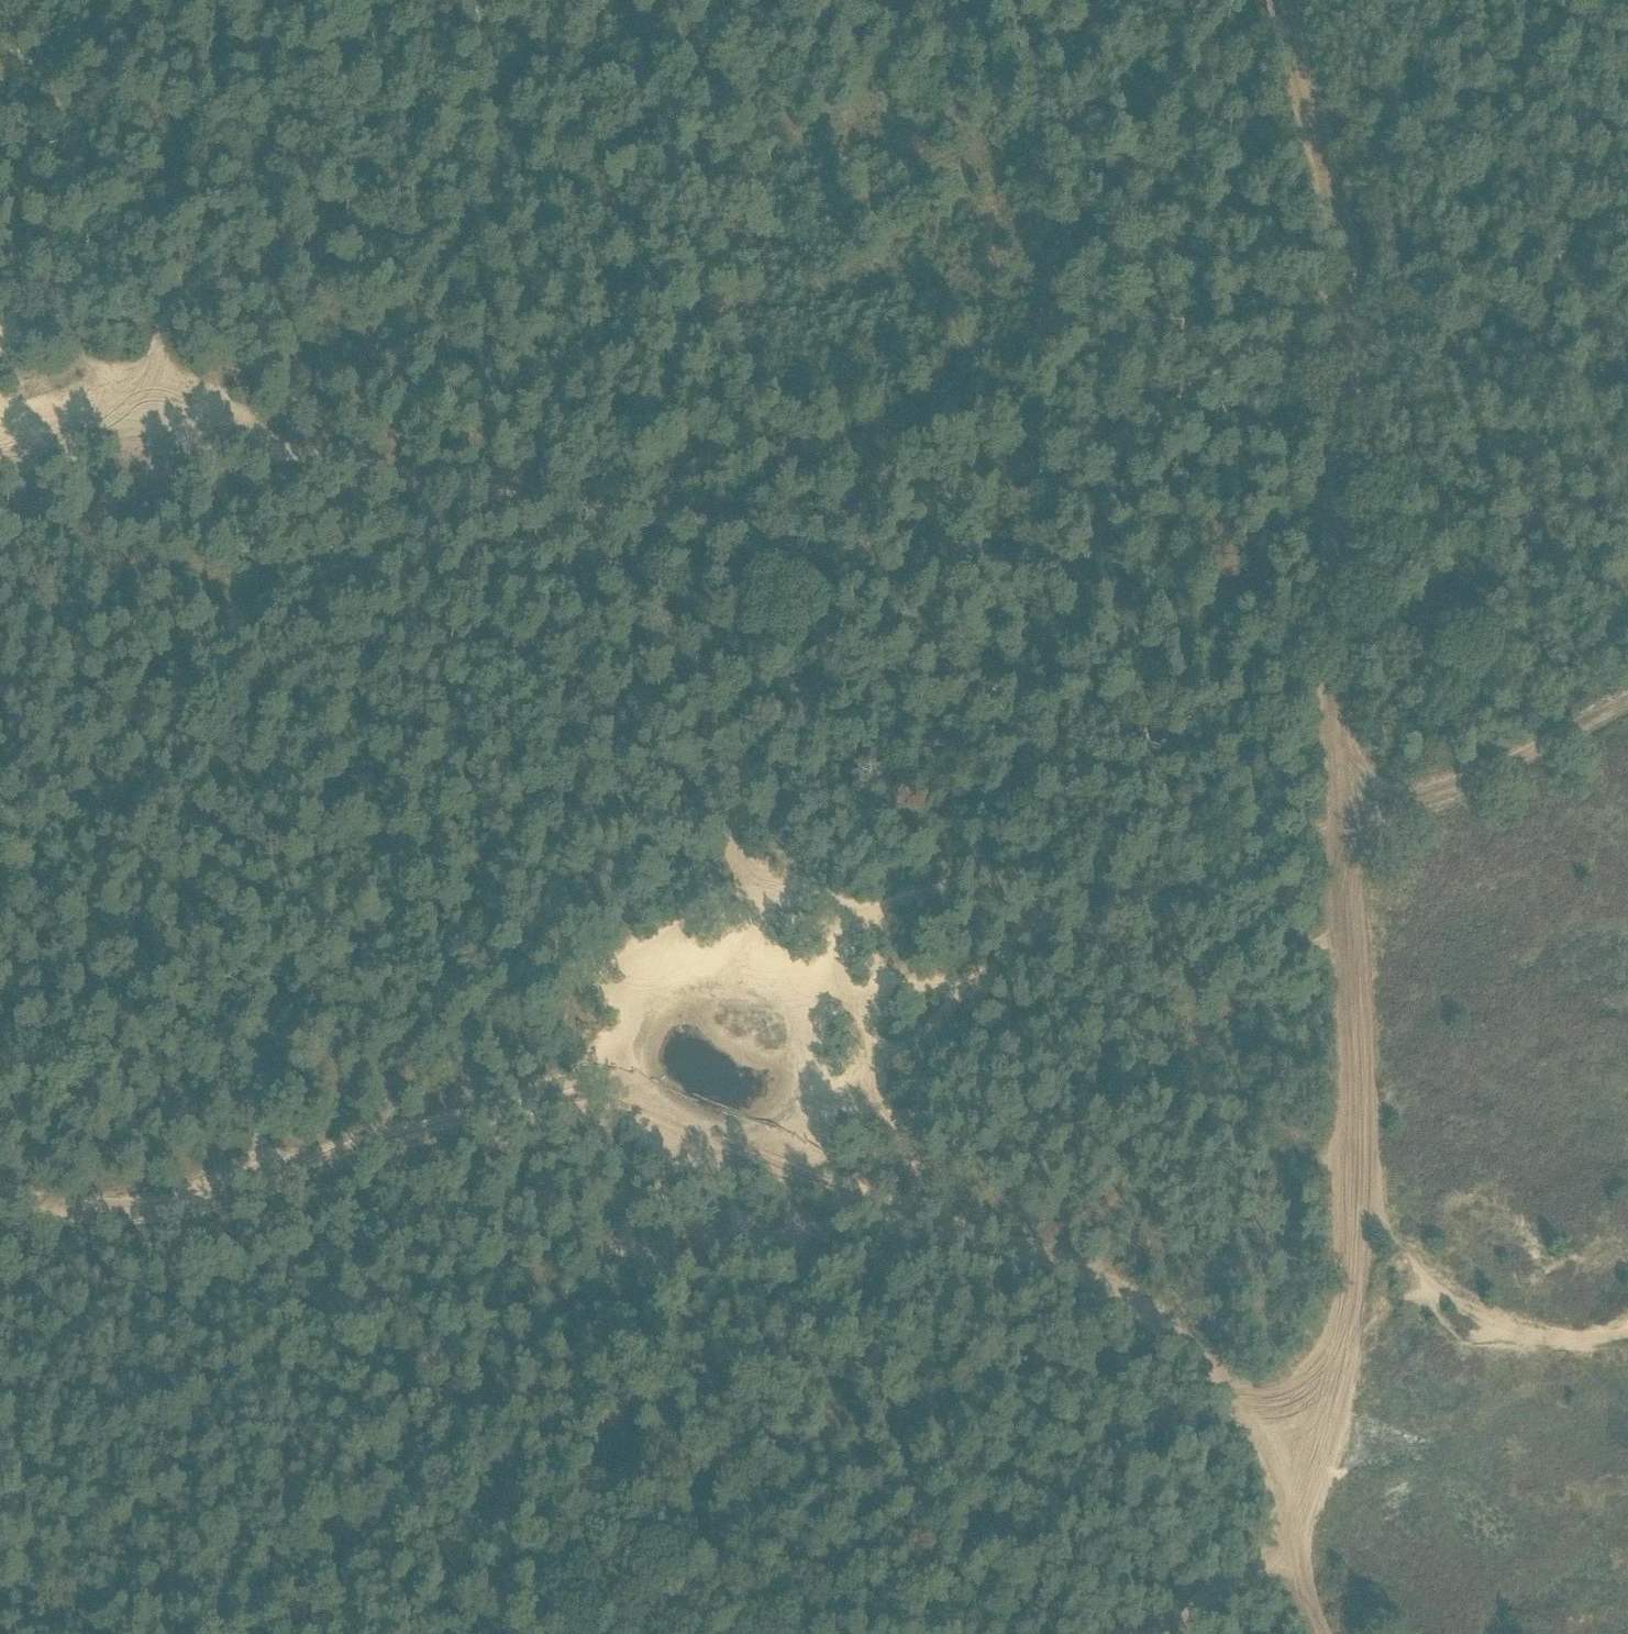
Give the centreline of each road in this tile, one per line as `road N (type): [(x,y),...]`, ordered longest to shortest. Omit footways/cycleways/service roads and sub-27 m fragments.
road 1 (track): [(1296,0),(1355,202),(1353,1263),(1293,1444)]
road 2 (track): [(1293,1444),(1146,1282),(984,1210),(666,1121),(531,1125),(176,1202),(66,1203),(0,1187)]
road 3 (track): [(1353,1263),(1439,1304),(1578,1339),(1627,1329)]
road 4 (track): [(1339,145),(1410,100),(1439,0)]
road 5 (track): [(1178,1633),(1293,1573)]
road 6 (track): [(1293,1444),(1293,1573)]

